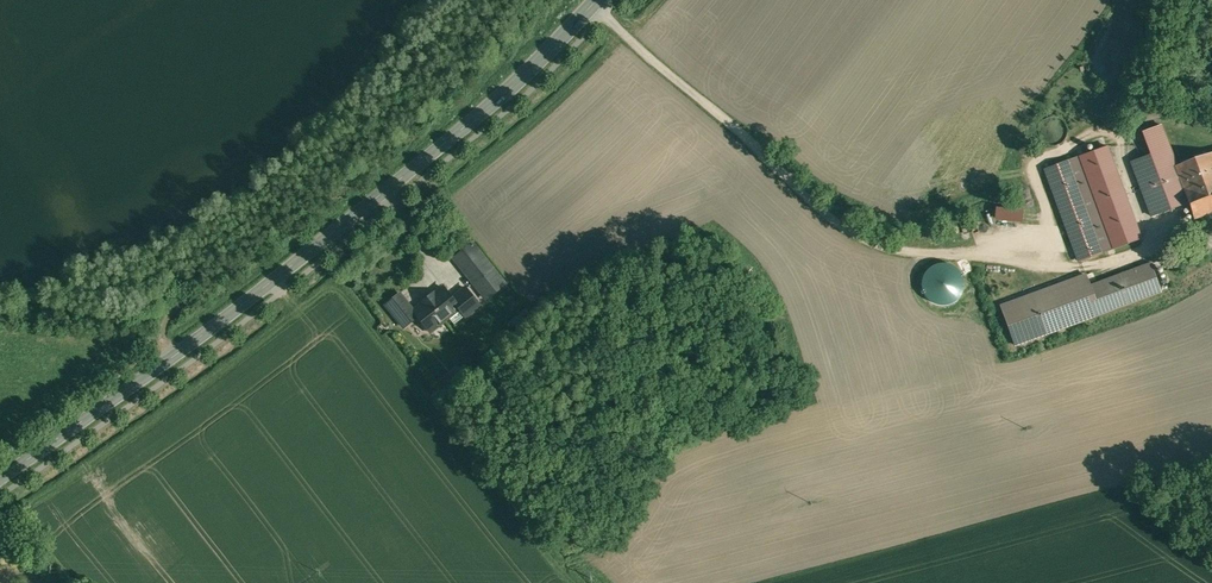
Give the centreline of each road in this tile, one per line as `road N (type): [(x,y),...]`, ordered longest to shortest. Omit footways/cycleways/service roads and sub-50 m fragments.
road 1 (secondary): [(600,0),(382,195),(0,479)]

